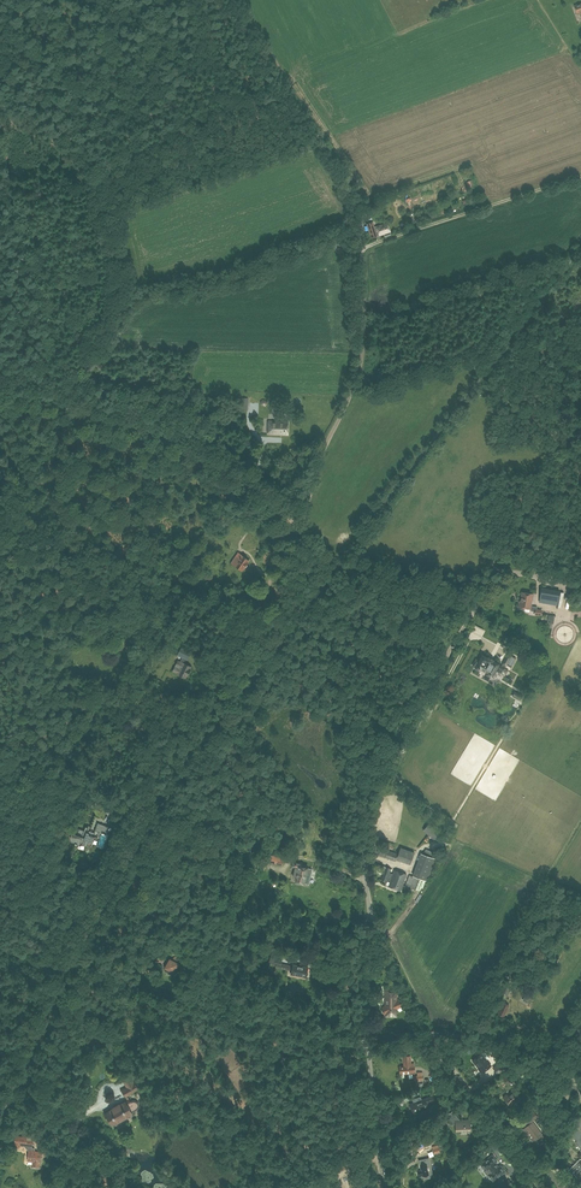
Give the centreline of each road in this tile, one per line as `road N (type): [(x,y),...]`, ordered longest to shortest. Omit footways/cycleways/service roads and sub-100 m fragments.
road 1 (track): [(0,569),(70,372),(136,285),(211,276),(365,215)]
road 2 (track): [(300,524),(319,453),(359,367),(363,244),(580,175)]
road 3 (unclassified): [(368,1038),(368,798),(488,580)]
road 4 (track): [(0,774),(111,806),(150,795),(228,684),(280,551),(300,524)]
road 5 (unclassified): [(368,1038),(337,1042),(0,949)]
road 6 (track): [(300,524),(202,454),(0,383)]
road 7 (track): [(240,0),(266,58),(368,202),(363,244)]
road 8 (track): [(0,150),(49,399)]
road 9 (track): [(488,580),(445,597),(388,590),(300,524)]
road 10 (unclassified): [(576,1053),(444,1034),(368,1038)]
road 11 (track): [(433,1034),(542,1187)]
road 12 (residential): [(383,1187),(368,1038)]

